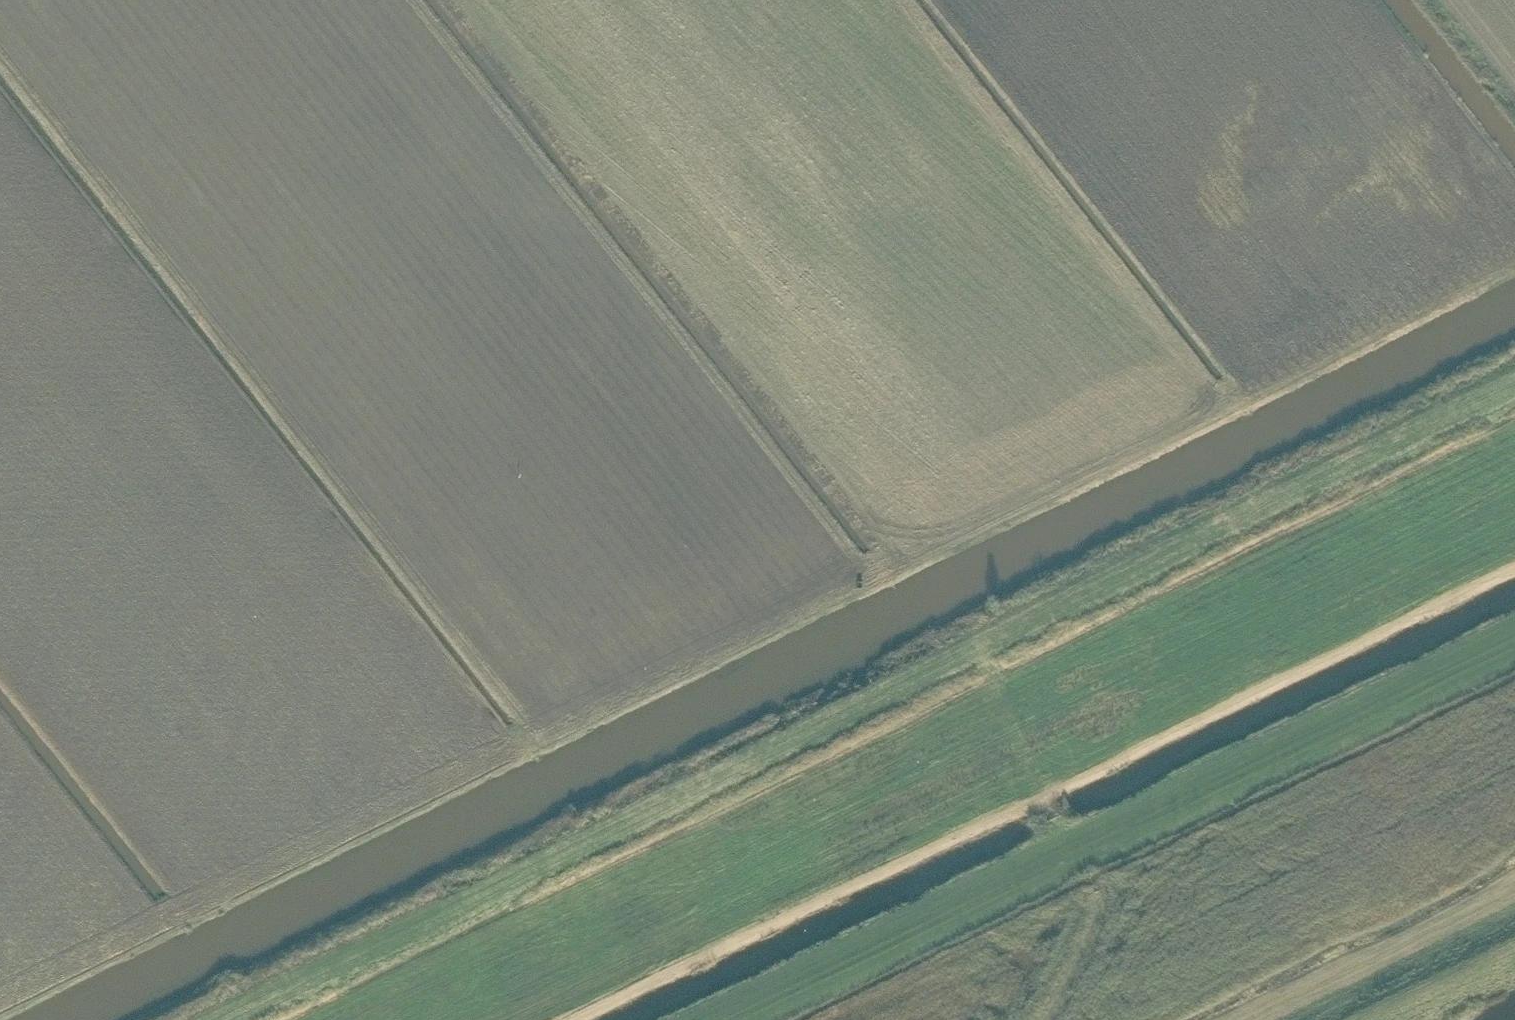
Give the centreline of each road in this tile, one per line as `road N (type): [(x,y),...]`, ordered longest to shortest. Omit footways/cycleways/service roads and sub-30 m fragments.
road 1 (track): [(726,1019),(1514,642)]

